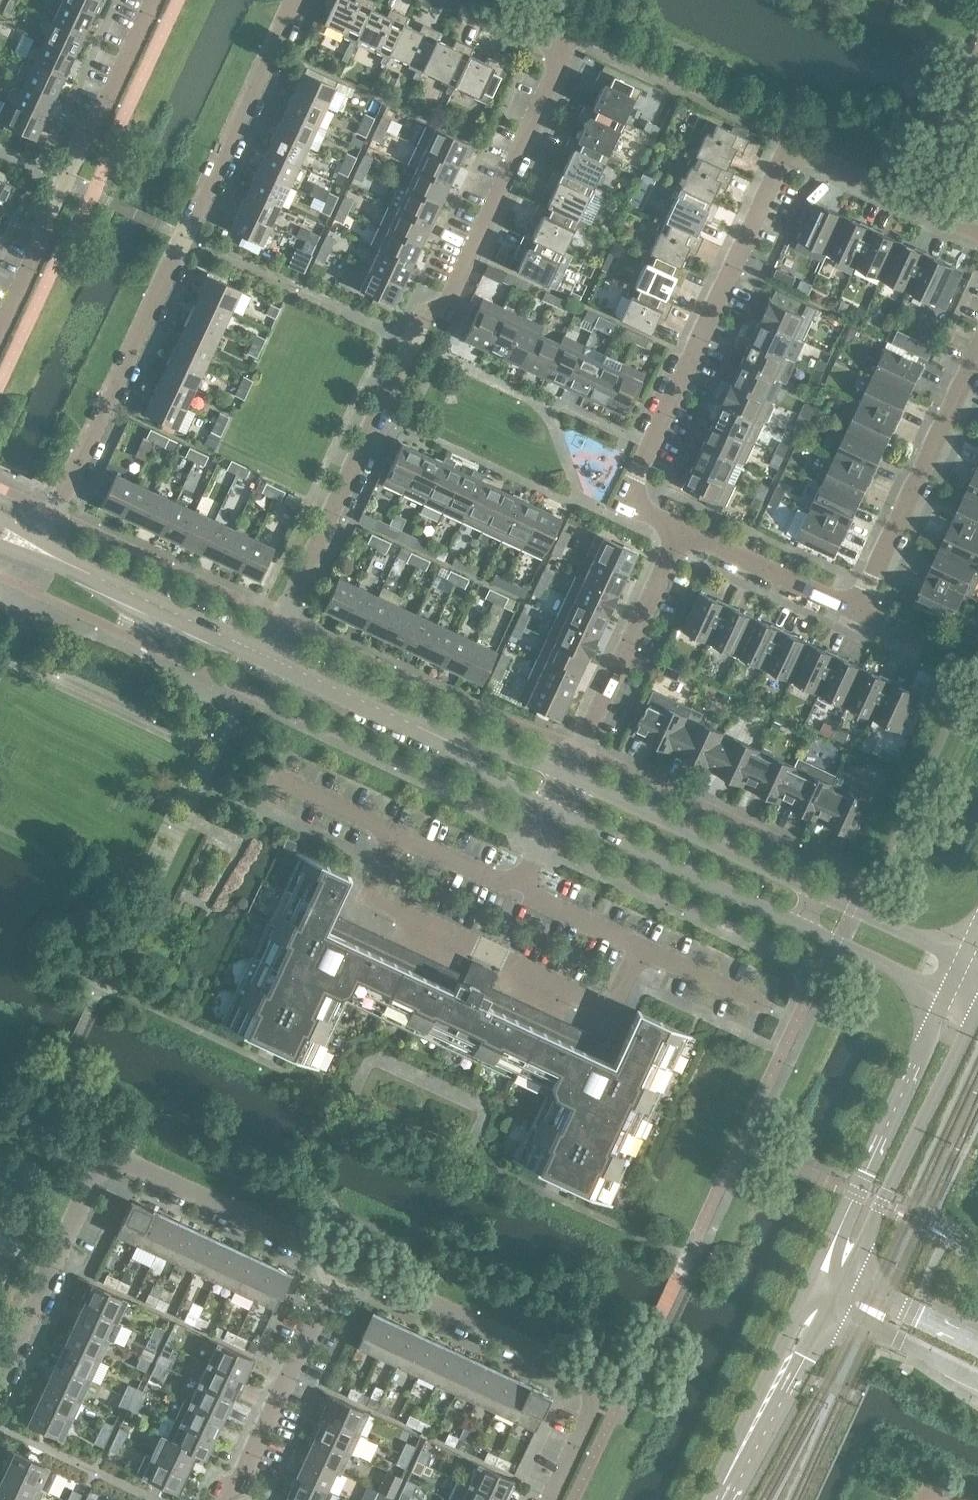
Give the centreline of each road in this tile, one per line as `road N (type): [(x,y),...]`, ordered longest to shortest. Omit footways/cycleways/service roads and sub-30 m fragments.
road 1 (unclassified): [(268,648),(415,344),(448,303),(565,46)]
road 2 (unclassified): [(47,552),(294,0)]
road 3 (residential): [(977,235),(797,151),(779,166),(627,497)]
road 4 (unclassified): [(963,957),(571,778)]
road 5 (unclassified): [(557,809),(947,992)]
road 6 (unclassified): [(649,949),(617,1013),(366,895),(397,830)]
road 7 (residential): [(543,1499),(595,1384),(335,1256)]
road 8 (unclassified): [(0,333),(155,0)]
road 9 (tertiary): [(947,992),(857,1191),(830,1294)]
road 10 (tertiary): [(856,1286),(857,1262),(882,1203),(977,1009)]
road 11 (residential): [(858,614),(977,354)]
road 12 (residential): [(223,1499),(335,1256)]
road 13 (unclassified): [(571,778),(675,534)]
road 14 (residential): [(0,1382),(96,1171),(117,1155)]
road 15 (unclassified): [(268,648),(47,552)]
road 16 (residential): [(335,1256),(117,1155)]
road 17 (residential): [(721,1499),(830,1294)]
road 18 (unclassified): [(858,614),(675,534)]
road 19 (tertiary): [(830,1294),(859,1320),(977,1377)]
road 20 (unclassified): [(571,778),(442,727),(412,725)]
road 21 (unclassified): [(412,725),(557,809)]
road 22 (unclassified): [(412,725),(268,648)]
road 23 (unclassified): [(649,949),(523,885)]
road 24 (unclassified): [(523,885),(397,830)]
road 25 (tertiary): [(977,1343),(856,1286)]

